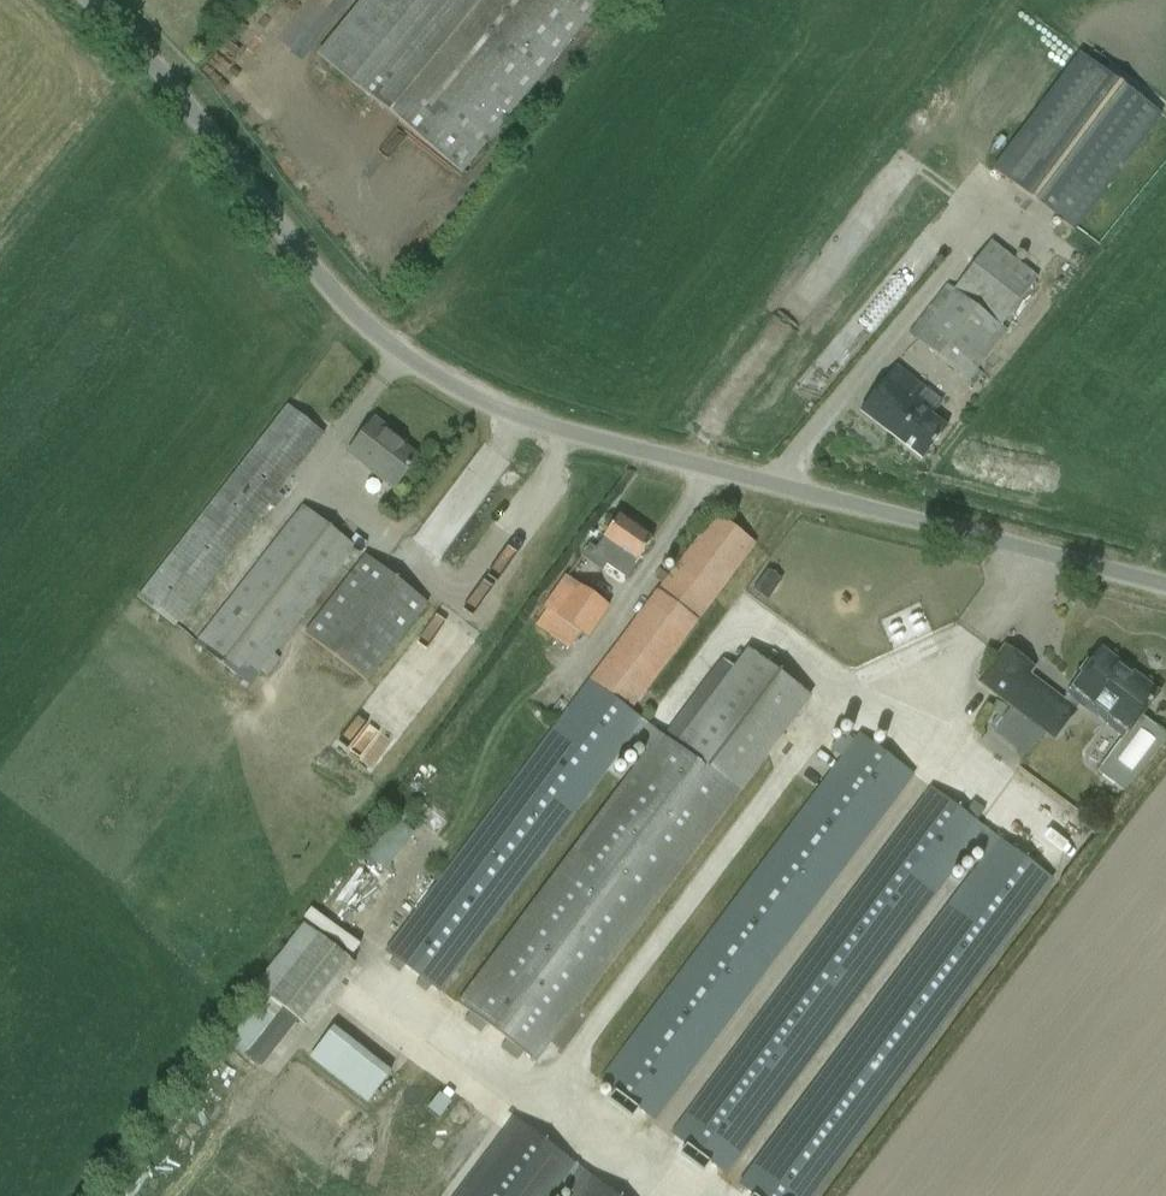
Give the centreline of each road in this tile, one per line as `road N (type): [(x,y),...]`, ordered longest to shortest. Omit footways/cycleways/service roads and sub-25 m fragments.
road 1 (unclassified): [(1165,576),(454,380),(334,288),(91,0)]

